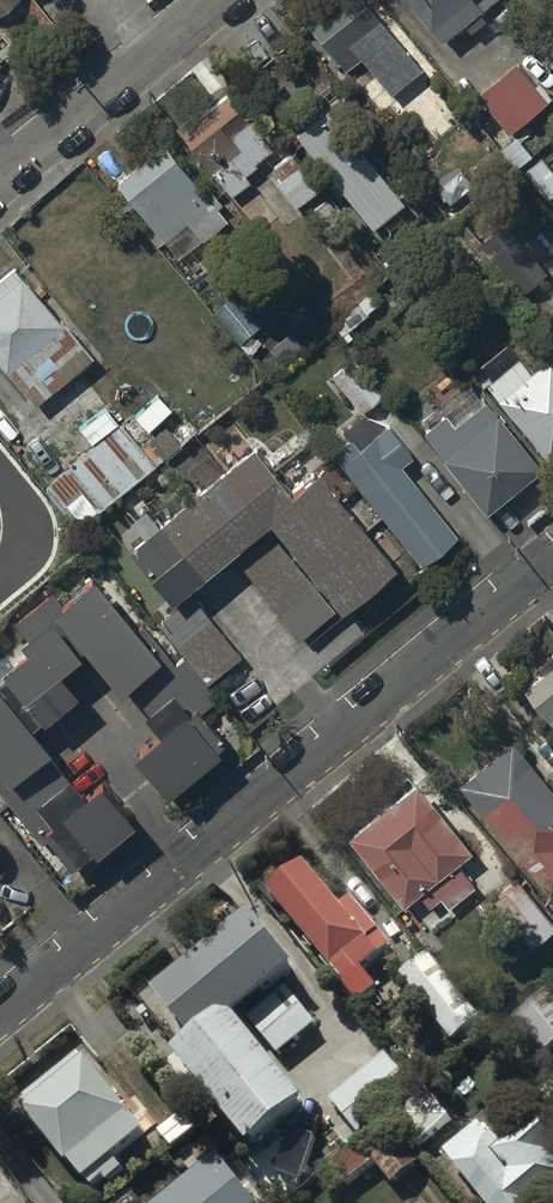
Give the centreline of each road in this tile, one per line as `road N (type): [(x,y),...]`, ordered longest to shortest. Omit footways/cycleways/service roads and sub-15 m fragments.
road 1 (residential): [(0,1013),(552,556)]
road 2 (residential): [(209,0),(0,171)]

